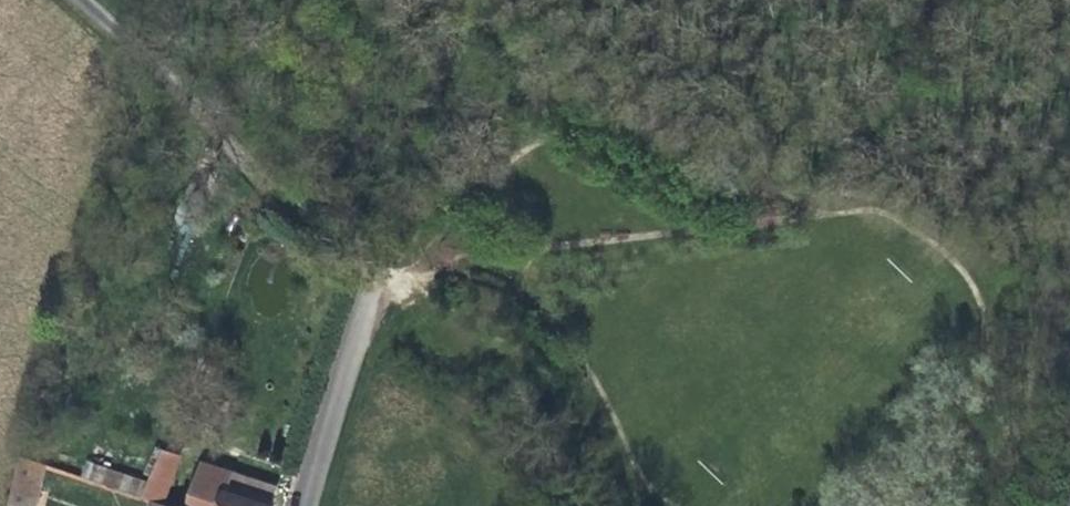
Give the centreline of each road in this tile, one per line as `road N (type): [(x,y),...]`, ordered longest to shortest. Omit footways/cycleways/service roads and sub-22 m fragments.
road 1 (residential): [(300,505),(376,281),(82,0)]

